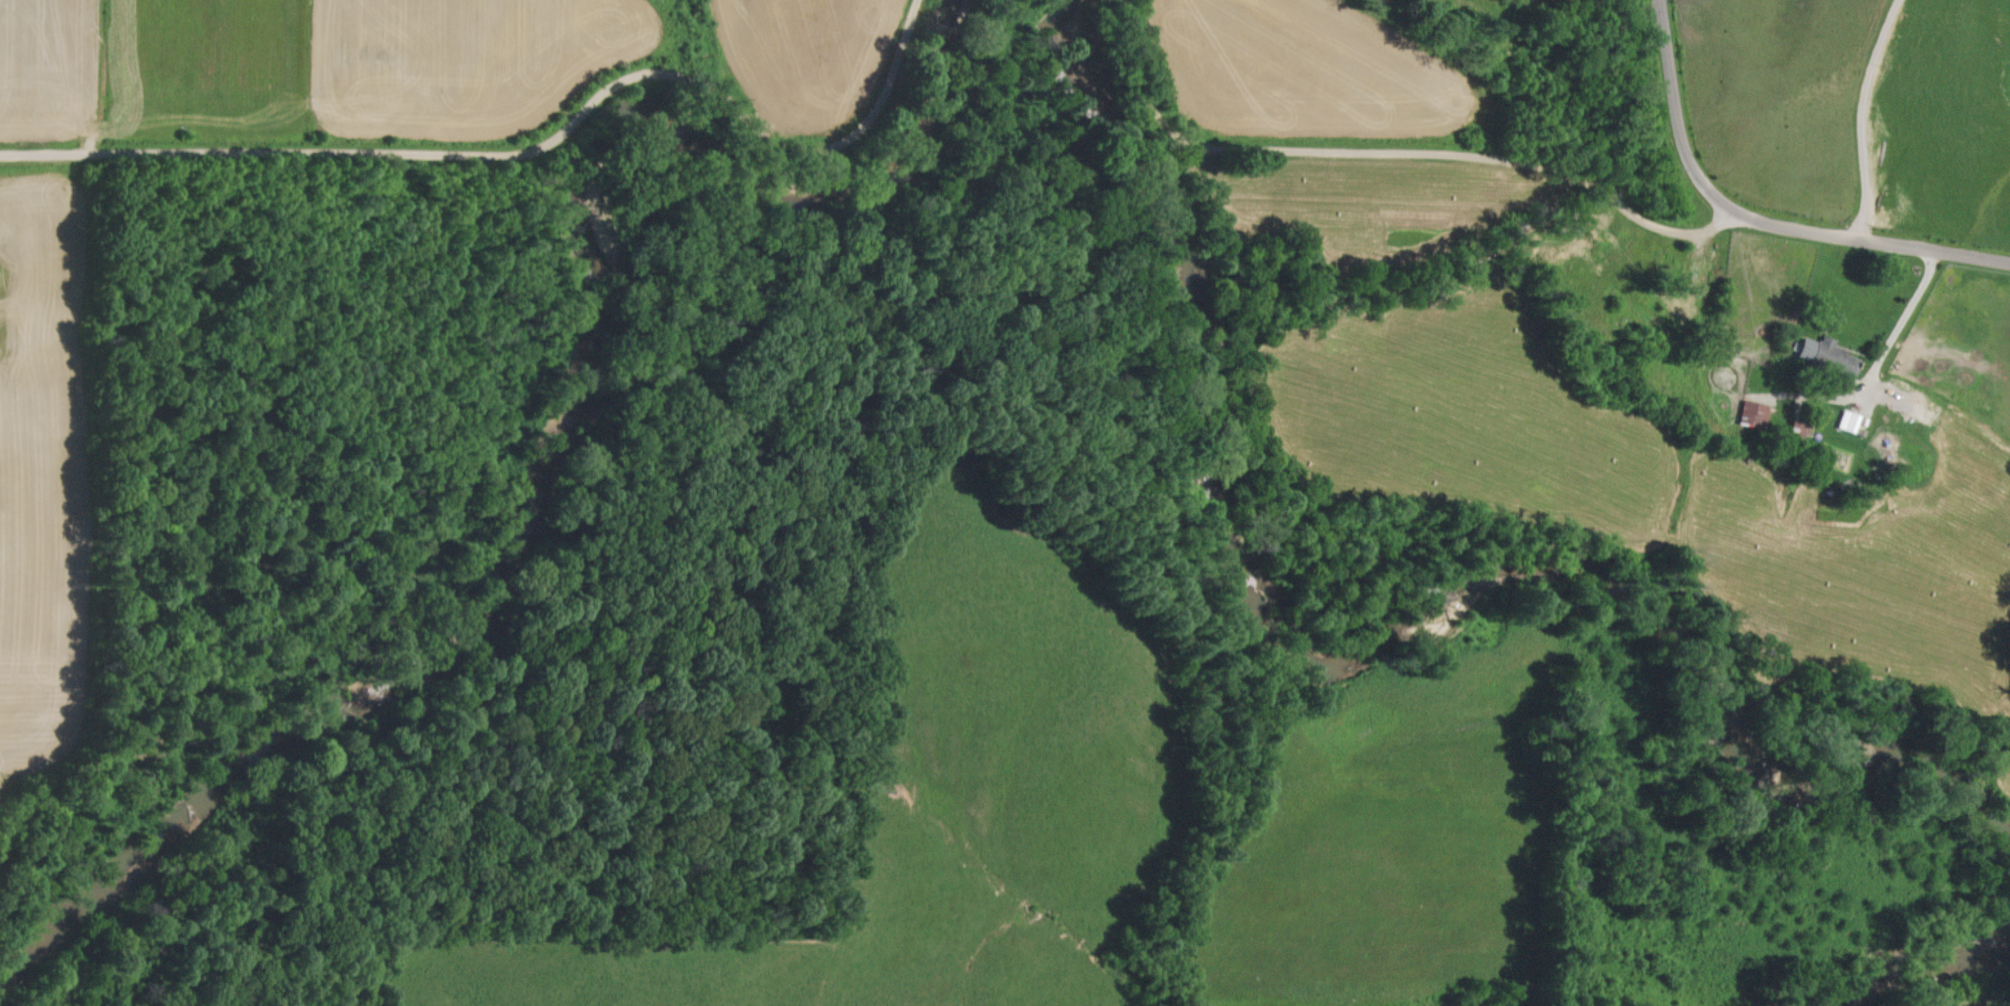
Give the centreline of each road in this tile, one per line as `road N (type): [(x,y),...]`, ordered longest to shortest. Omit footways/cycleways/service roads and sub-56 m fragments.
road 1 (residential): [(921,0),(880,107),(862,130),(826,145),(779,140),(697,77),(650,72),(609,88),(554,141),(527,155),(0,154)]
road 2 (residential): [(1731,212),(1704,233),(1686,235),(1639,220),(1596,187),(1557,171),(1466,156),(1204,149),(1161,113),(1145,76),(1133,0)]
road 3 (tertiary): [(2009,264),(1731,212),(1693,172),(1659,0)]

